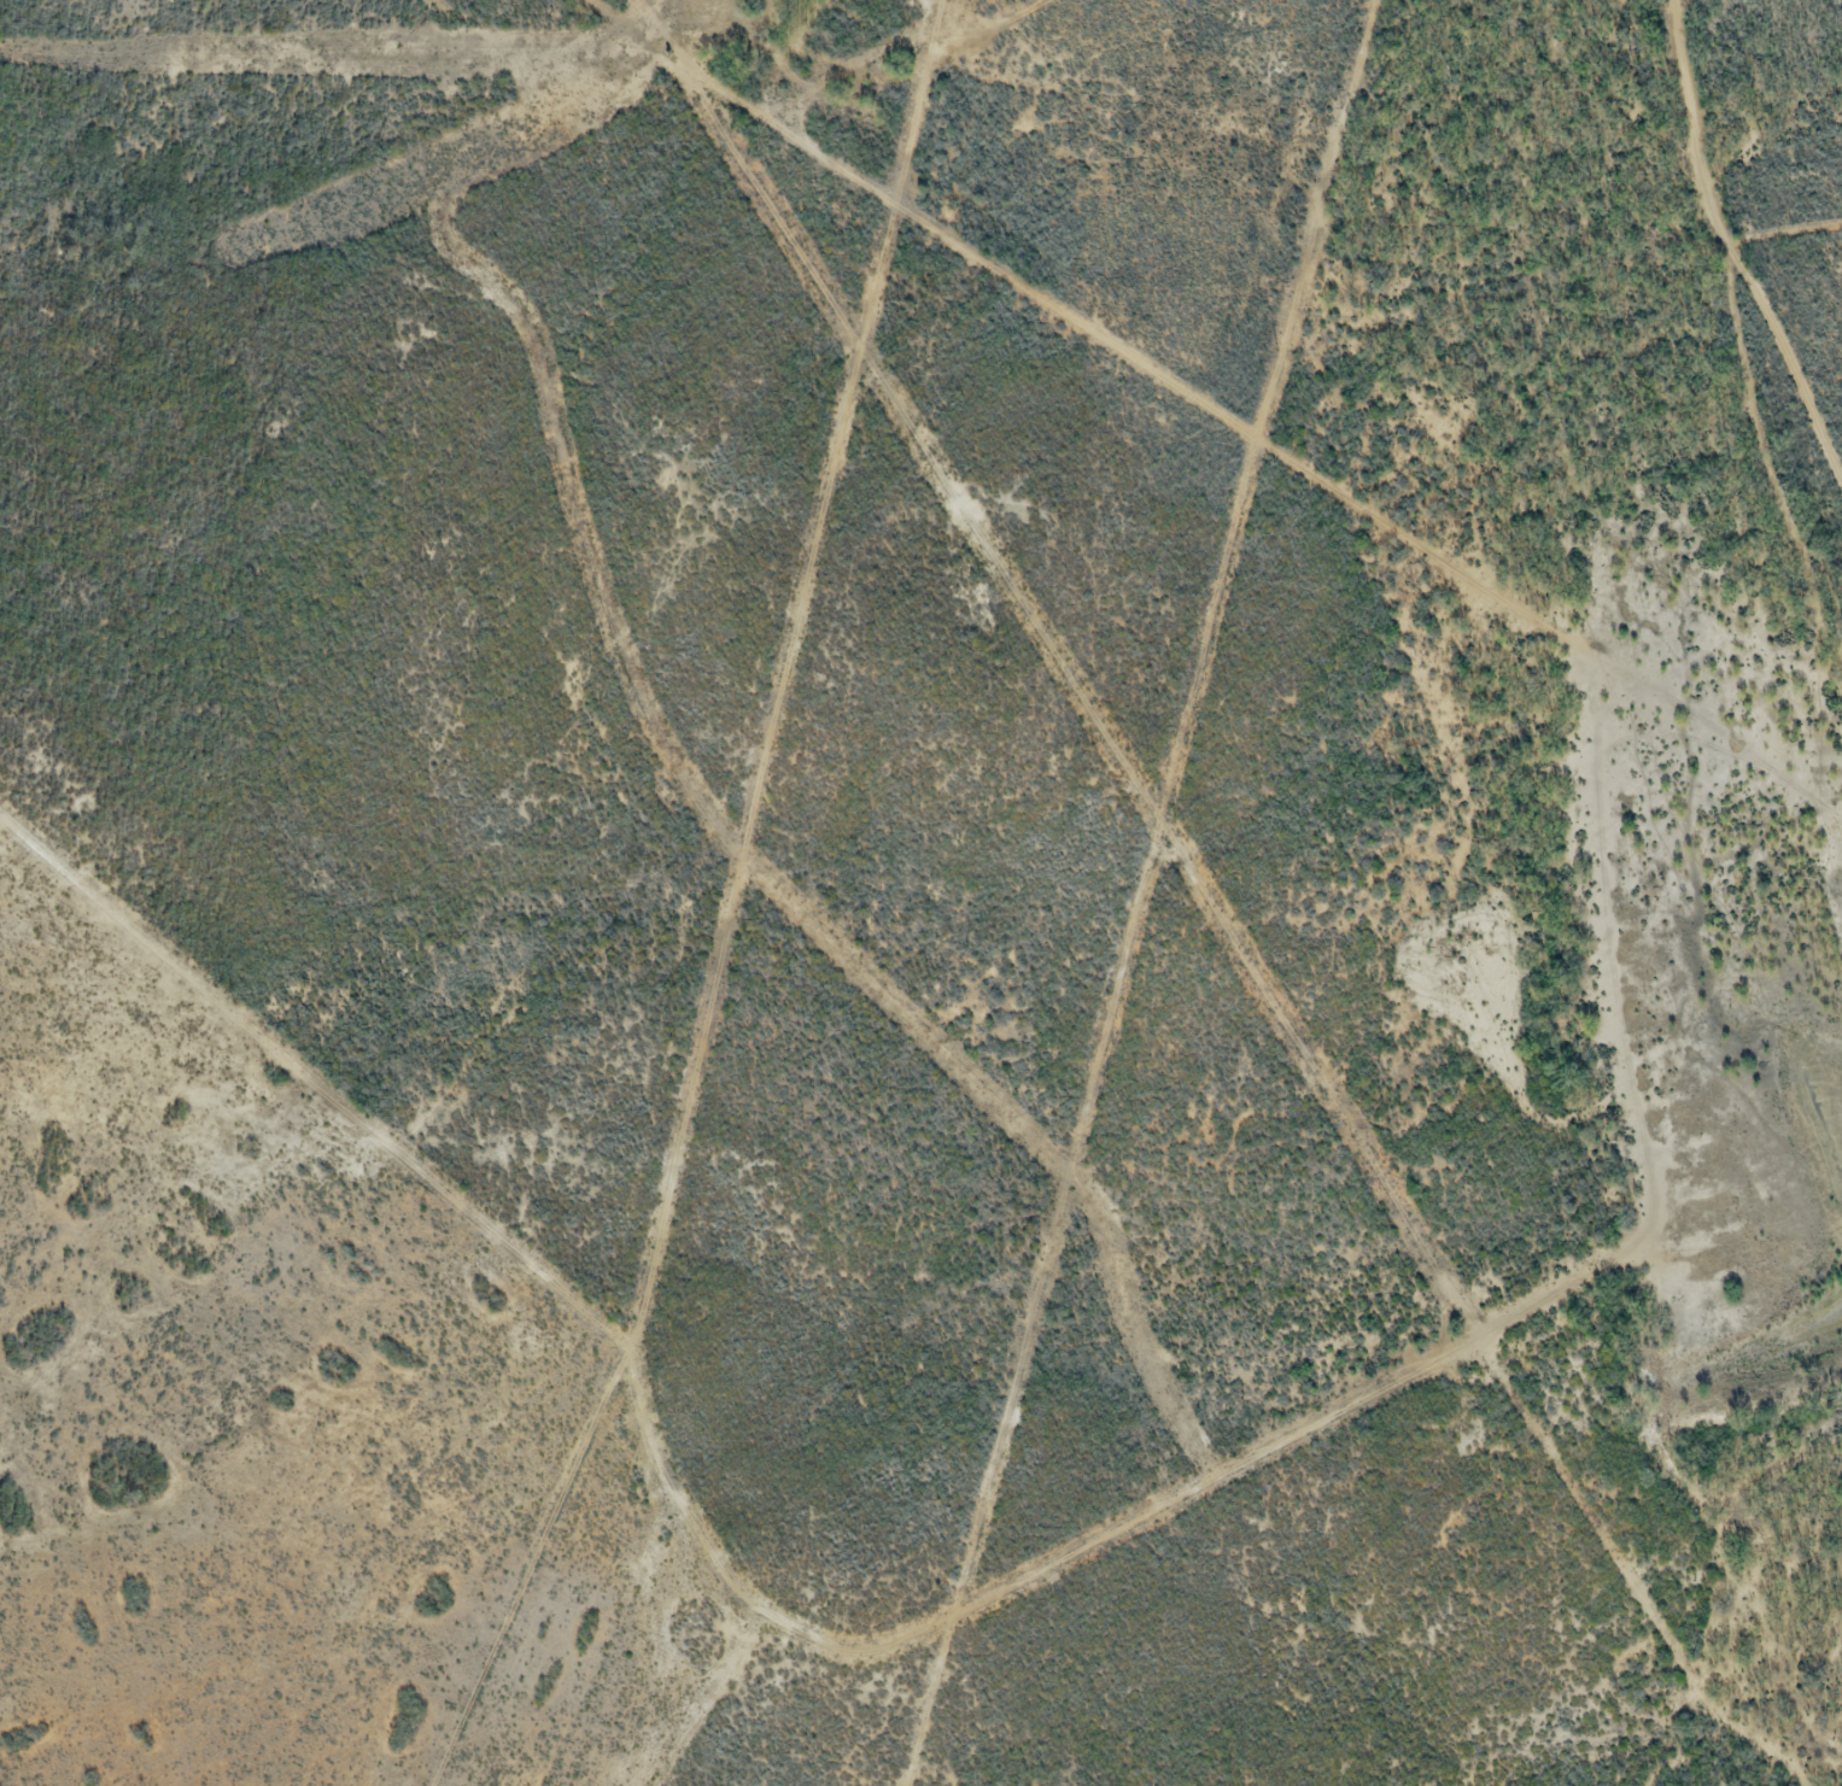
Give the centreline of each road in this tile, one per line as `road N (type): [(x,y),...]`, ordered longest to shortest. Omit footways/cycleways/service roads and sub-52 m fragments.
road 1 (residential): [(1841,617),(1800,535),(1759,423),(1765,388),(1747,371),(1679,0)]

